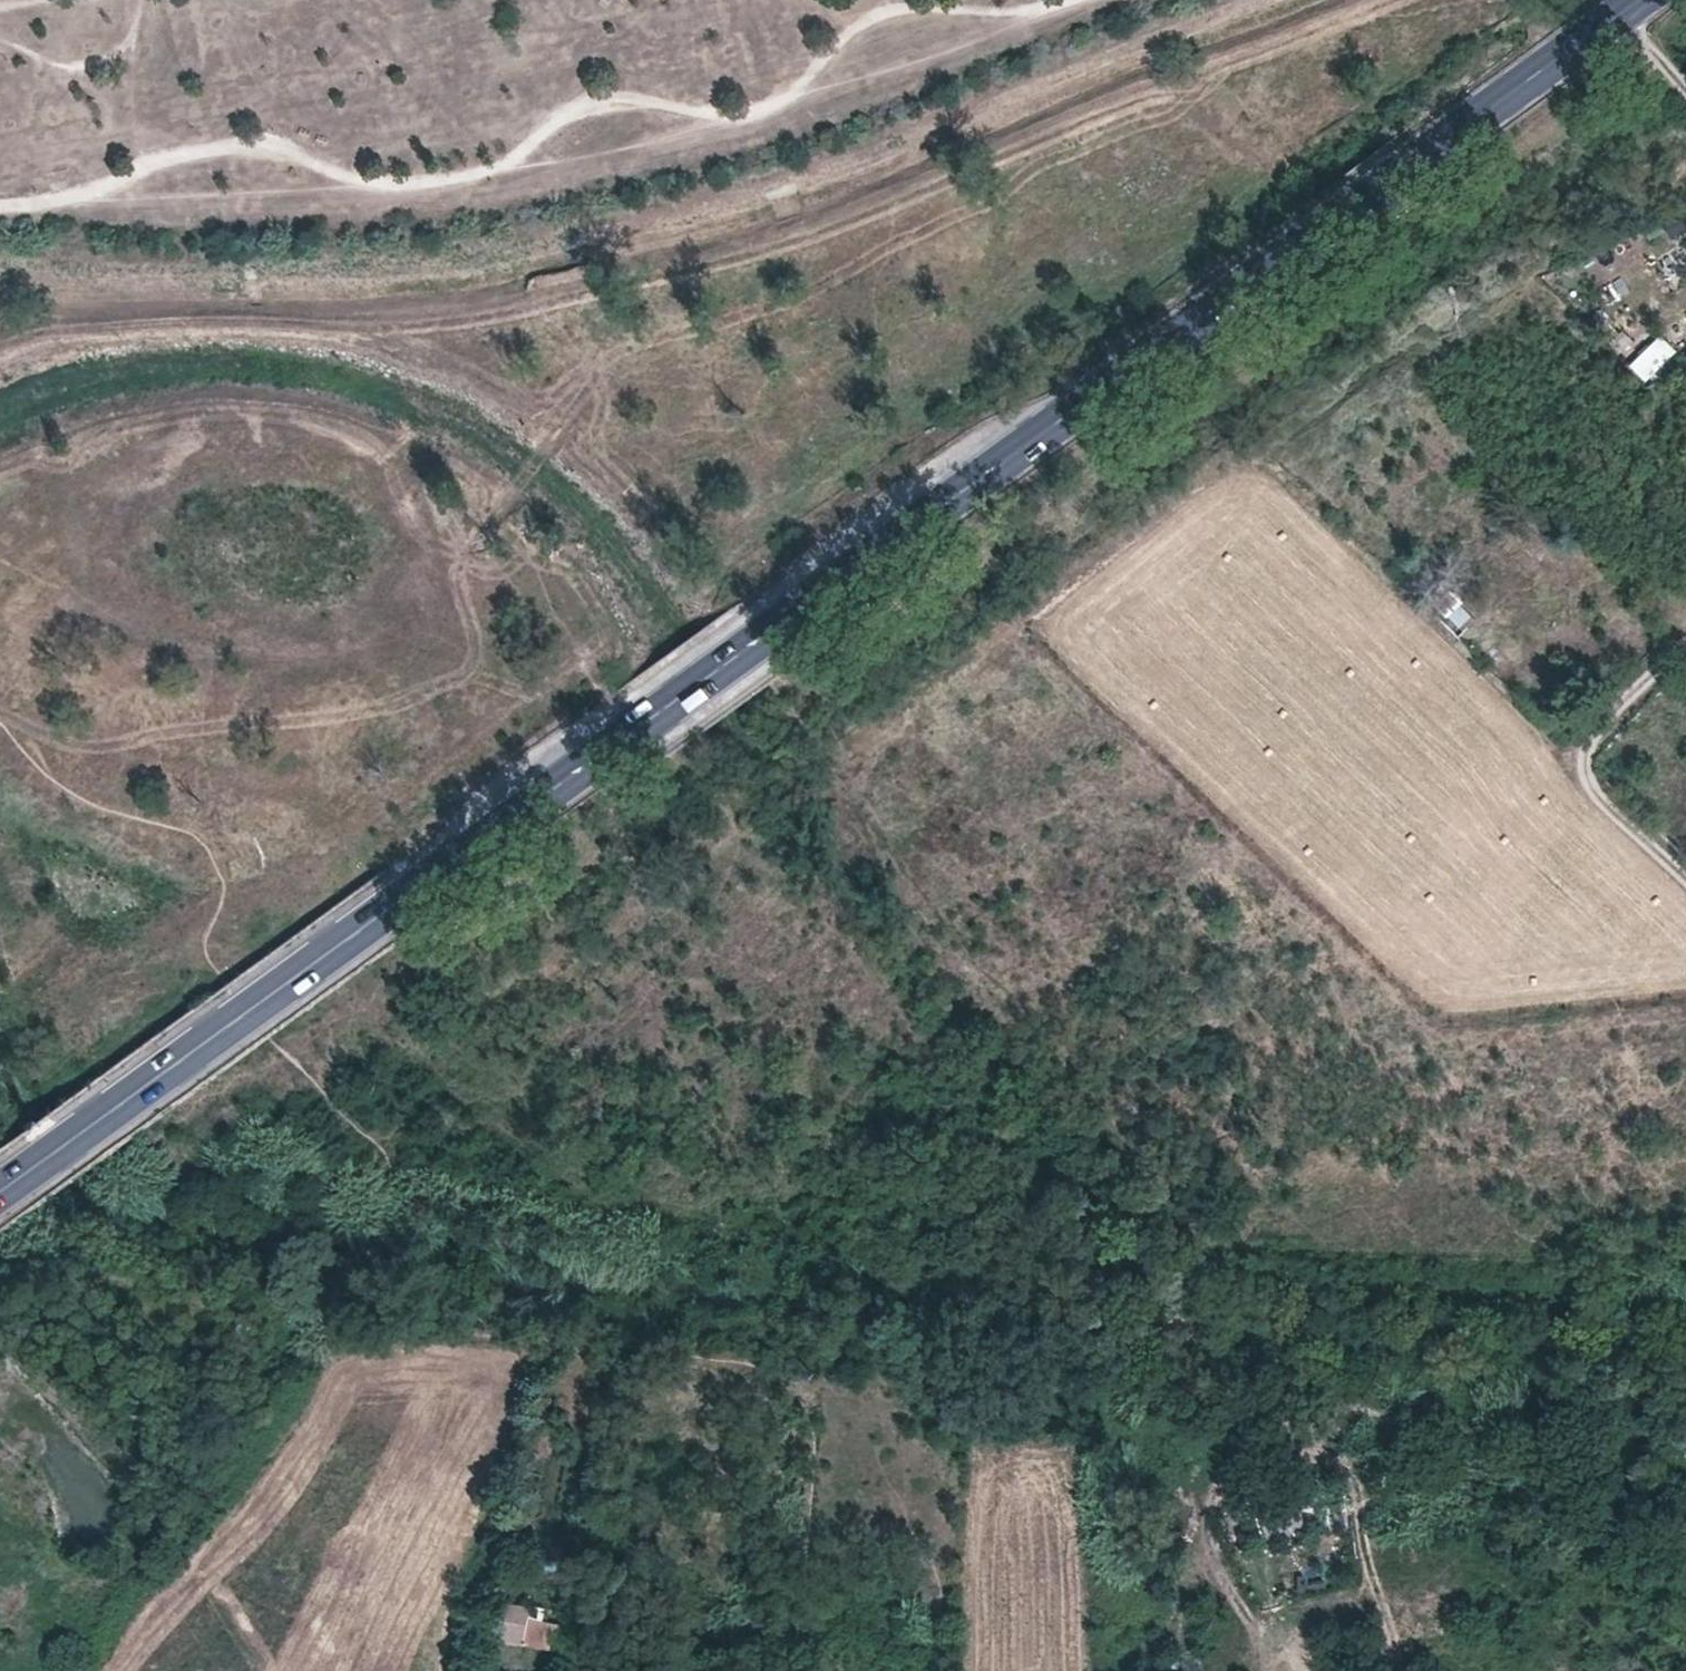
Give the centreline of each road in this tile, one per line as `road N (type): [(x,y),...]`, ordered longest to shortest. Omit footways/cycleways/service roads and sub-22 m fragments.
road 1 (primary): [(1642,0),(0,1191)]

